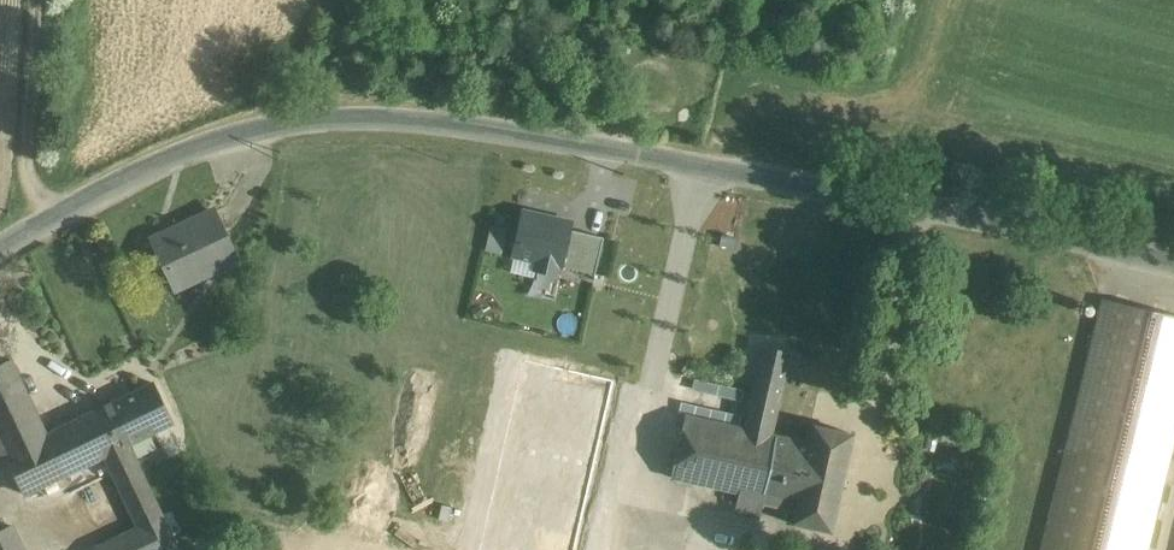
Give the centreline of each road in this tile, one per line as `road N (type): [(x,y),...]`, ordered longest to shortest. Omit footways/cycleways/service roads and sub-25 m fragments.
road 1 (unclassified): [(1173,261),(671,156),(388,116),(253,128),(142,170),(0,253)]
road 2 (track): [(46,226),(29,130),(36,0)]

